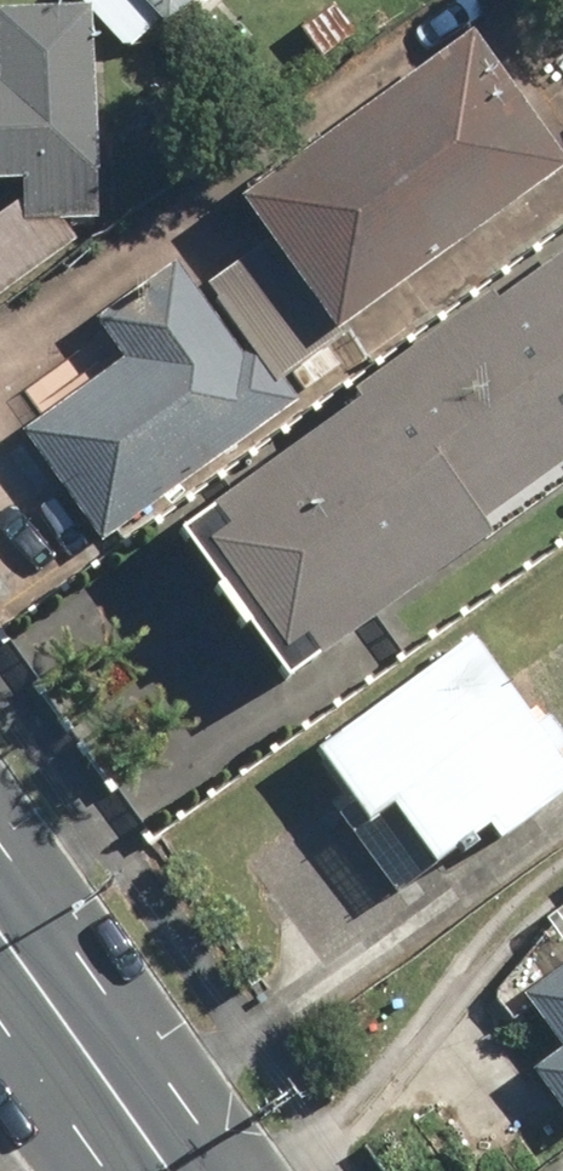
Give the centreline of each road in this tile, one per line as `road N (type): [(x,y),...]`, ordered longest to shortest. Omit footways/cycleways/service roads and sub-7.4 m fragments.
road 1 (secondary): [(0,949),(158,1170)]

